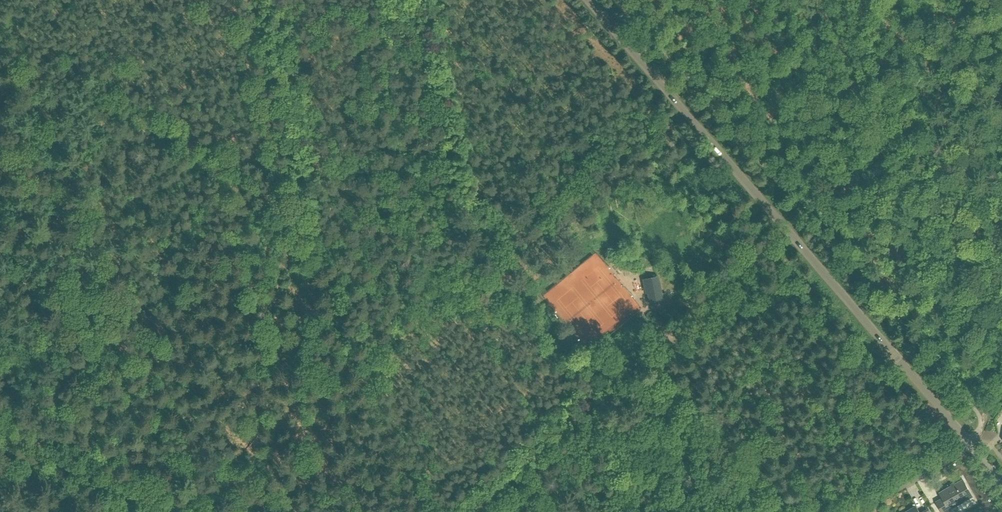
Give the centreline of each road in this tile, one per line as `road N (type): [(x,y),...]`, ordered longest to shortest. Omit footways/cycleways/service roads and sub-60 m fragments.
road 1 (unclassified): [(969,442),(589,0)]
road 2 (track): [(943,93),(830,281)]
road 3 (track): [(0,430),(161,511)]
road 4 (track): [(961,448),(842,511)]

